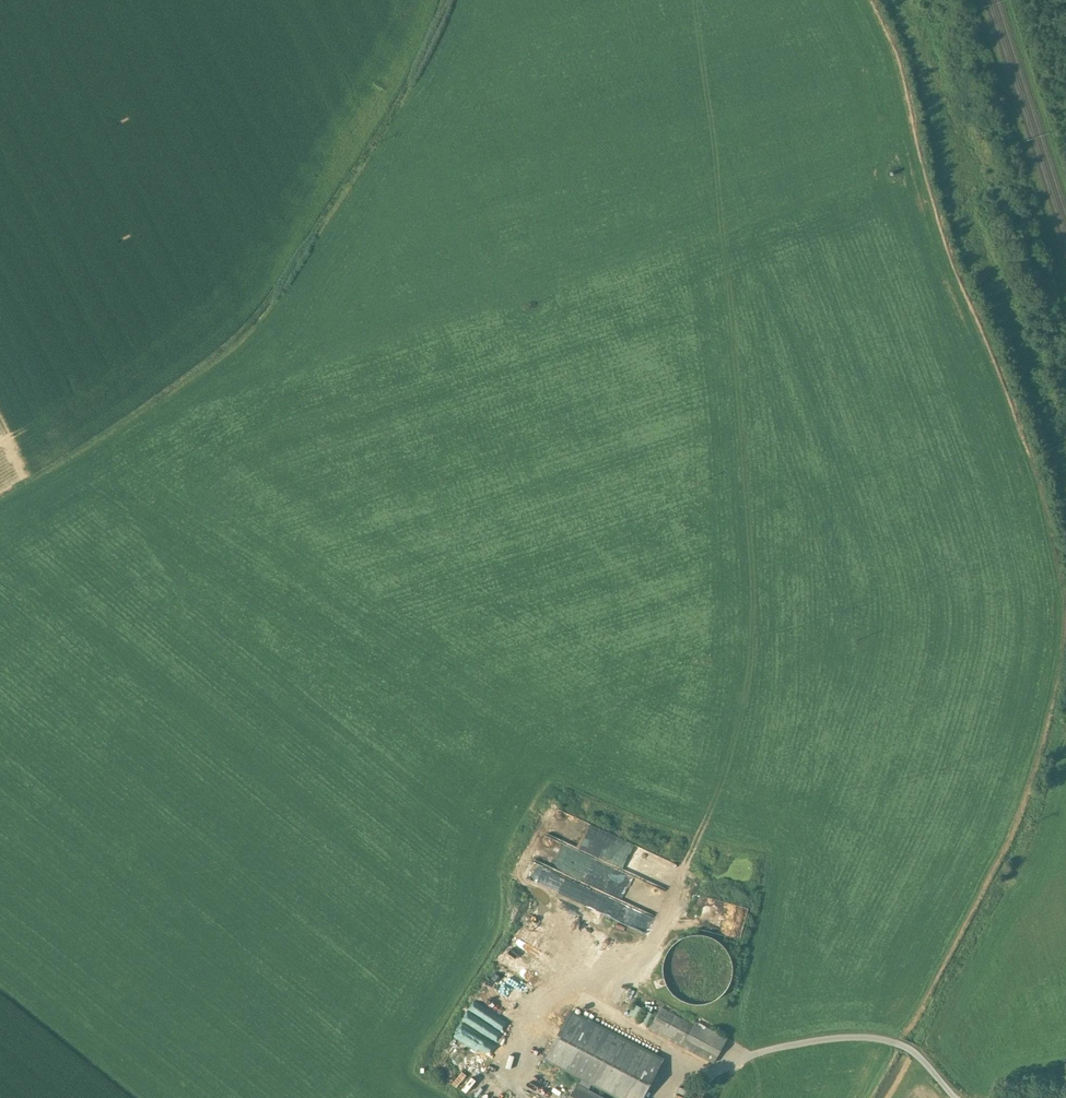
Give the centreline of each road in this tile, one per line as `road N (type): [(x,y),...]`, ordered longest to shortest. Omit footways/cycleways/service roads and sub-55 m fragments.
road 1 (unclassified): [(960,1097),(904,1045),(873,1038),(725,1061)]

